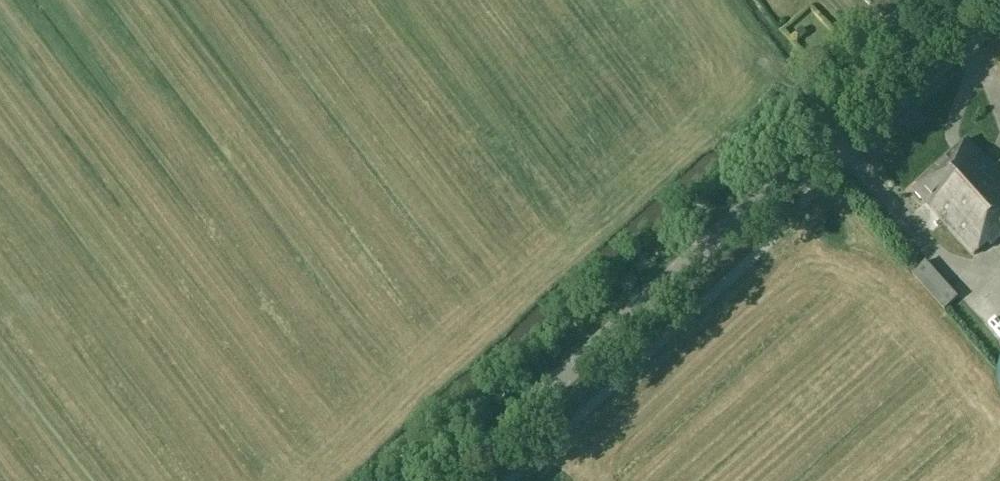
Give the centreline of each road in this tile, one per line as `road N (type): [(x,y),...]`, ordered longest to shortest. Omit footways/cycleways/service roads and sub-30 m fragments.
road 1 (tertiary): [(449,480),(975,0)]

